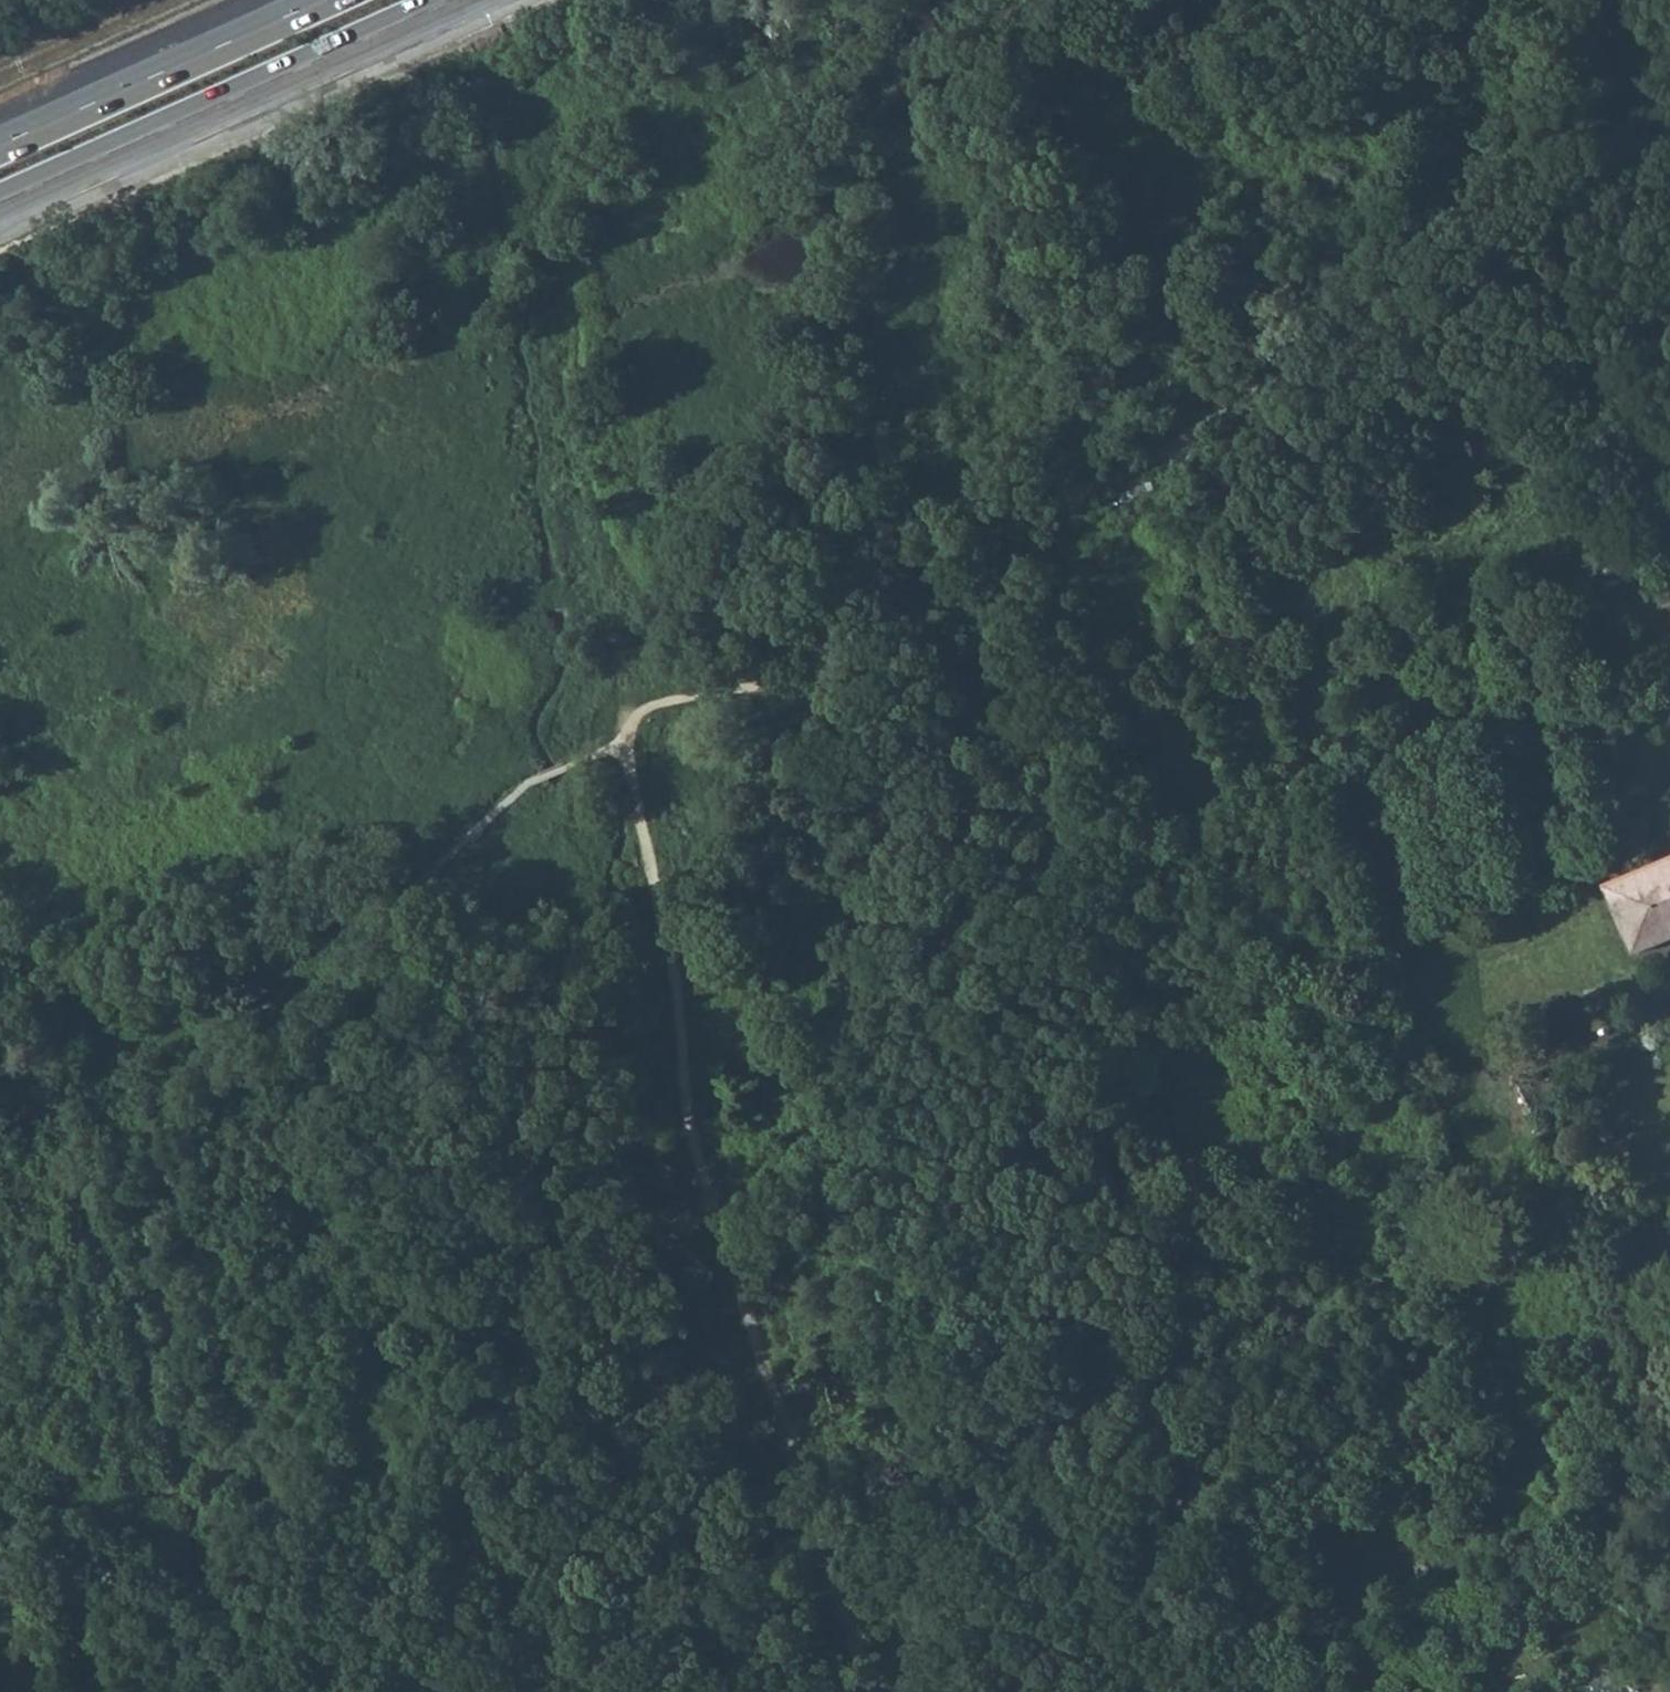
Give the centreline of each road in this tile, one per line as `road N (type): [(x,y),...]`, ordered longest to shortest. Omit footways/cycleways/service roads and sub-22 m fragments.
road 1 (primary): [(0,203),(451,0)]
road 2 (primary): [(316,0),(0,143)]

